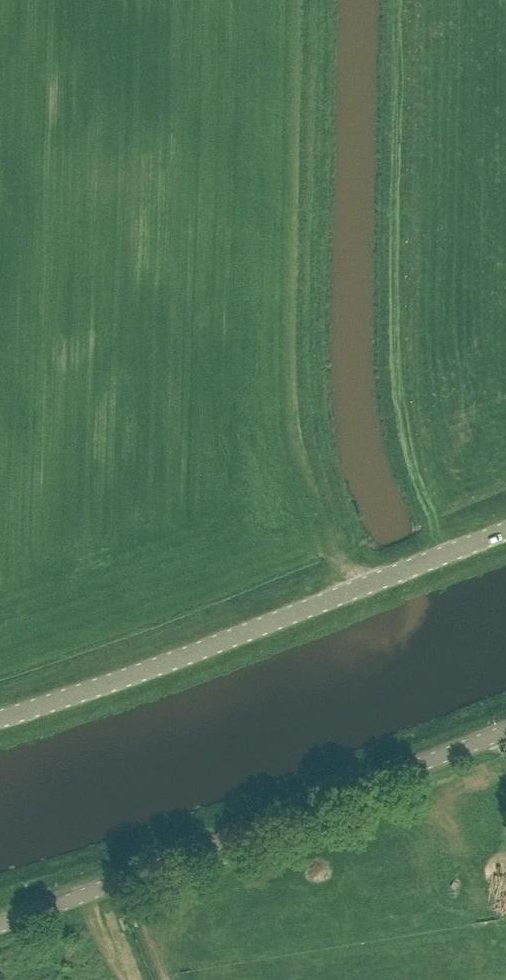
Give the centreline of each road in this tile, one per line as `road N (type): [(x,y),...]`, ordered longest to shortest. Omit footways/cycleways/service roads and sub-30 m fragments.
road 1 (tertiary): [(0,925),(505,732)]
road 2 (tertiary): [(505,532),(0,721)]

